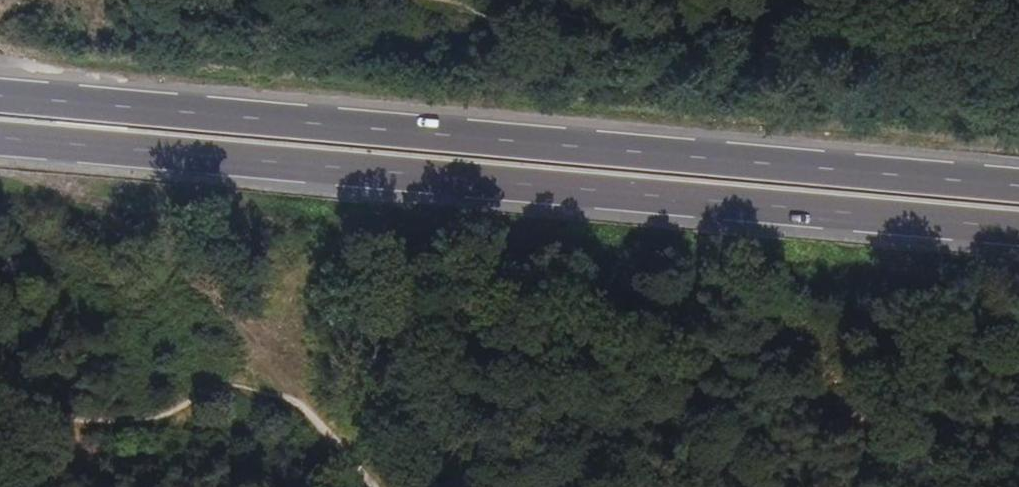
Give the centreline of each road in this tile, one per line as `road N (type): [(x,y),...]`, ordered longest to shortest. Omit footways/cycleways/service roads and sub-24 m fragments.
road 1 (primary): [(1018,189),(0,100)]
road 2 (primary): [(0,143),(1018,231)]
road 3 (track): [(106,210),(166,242),(370,486)]

